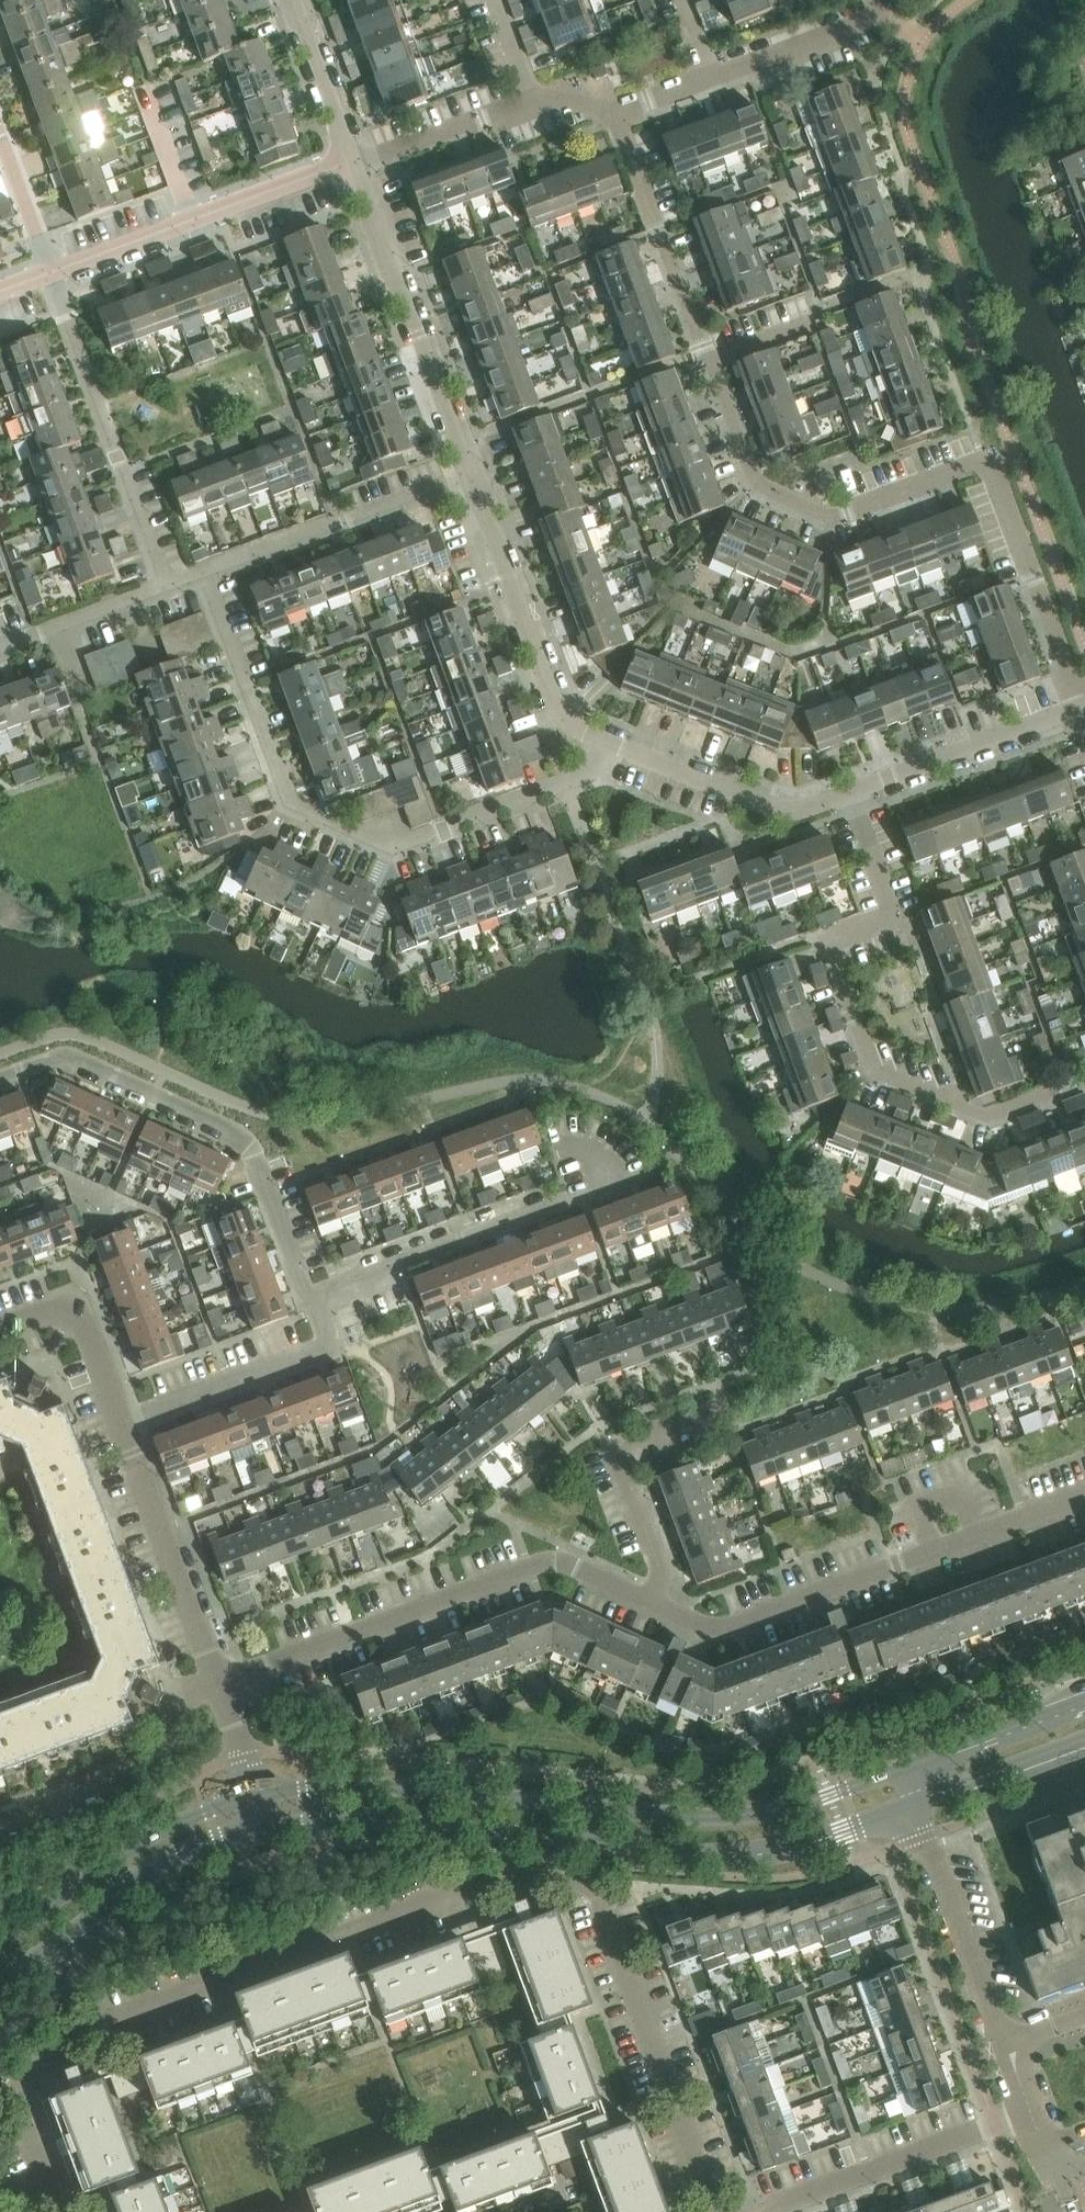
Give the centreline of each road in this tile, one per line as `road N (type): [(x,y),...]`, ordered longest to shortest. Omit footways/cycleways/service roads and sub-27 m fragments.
road 1 (residential): [(710,2211),(584,1877),(518,1875),(71,2032),(24,2093),(66,2211)]
road 2 (tertiary): [(266,1823),(361,1819),(751,1856),(914,1808)]
road 3 (tertiary): [(901,1773),(830,1798),(731,1817),(375,1785),(258,1797)]
road 4 (residential): [(1079,711),(991,463),(839,518),(754,484),(710,361)]
road 5 (residential): [(602,741),(588,775),(392,849),(293,812),(207,573)]
road 6 (residential): [(1084,1085),(991,1120),(873,1077),(825,944),(897,918),(850,794)]
road 7 (residential): [(650,1601),(729,1630),(1084,1495)]
road 8 (residential): [(219,1686),(555,1561),(650,1601)]
road 9 (residential): [(310,1299),(244,1136),(71,1056),(0,1080)]
road 10 (residential): [(310,1299),(631,1179)]
road 11 (residential): [(355,163),(470,475)]
road 12 (residential): [(166,587),(56,275)]
road 13 (residential): [(355,163),(56,275)]
road 14 (tertiary): [(0,1982),(162,1860),(266,1823)]
road 15 (residential): [(470,475),(555,705),(570,725),(602,741)]
road 16 (tertiary): [(258,1797),(133,1846),(0,1941)]
road 17 (residential): [(207,573),(470,475)]
road 18 (residential): [(770,2208),(1034,2113)]
road 19 (residential): [(219,1686),(122,1424)]
road 20 (residential): [(650,1601),(660,1573),(614,1450),(719,1411)]
road 21 (residential): [(122,1424),(327,1348),(310,1299)]
road 22 (residential): [(0,1821),(144,1767),(191,1695),(219,1686)]
road 23 (residential): [(710,361),(615,112)]
road 24 (residential): [(602,741),(779,808),(806,809),(850,794)]
road 25 (unclassified): [(914,1808),(1010,2044)]
road 26 (residential): [(850,794),(1079,711)]
road 27 (residential): [(122,1424),(78,1307),(0,1333)]
road 28 (residential): [(709,79),(881,18),(874,0)]
road 29 (tertiary): [(1084,1707),(901,1773)]
road 30 (residential): [(355,163),(532,104)]
road 31 (tertiary): [(914,1808),(1084,1746)]
road 32 (residential): [(0,648),(166,587)]
road 33 (residential): [(291,0),(355,163)]
road 34 (residential): [(56,275),(0,128)]

